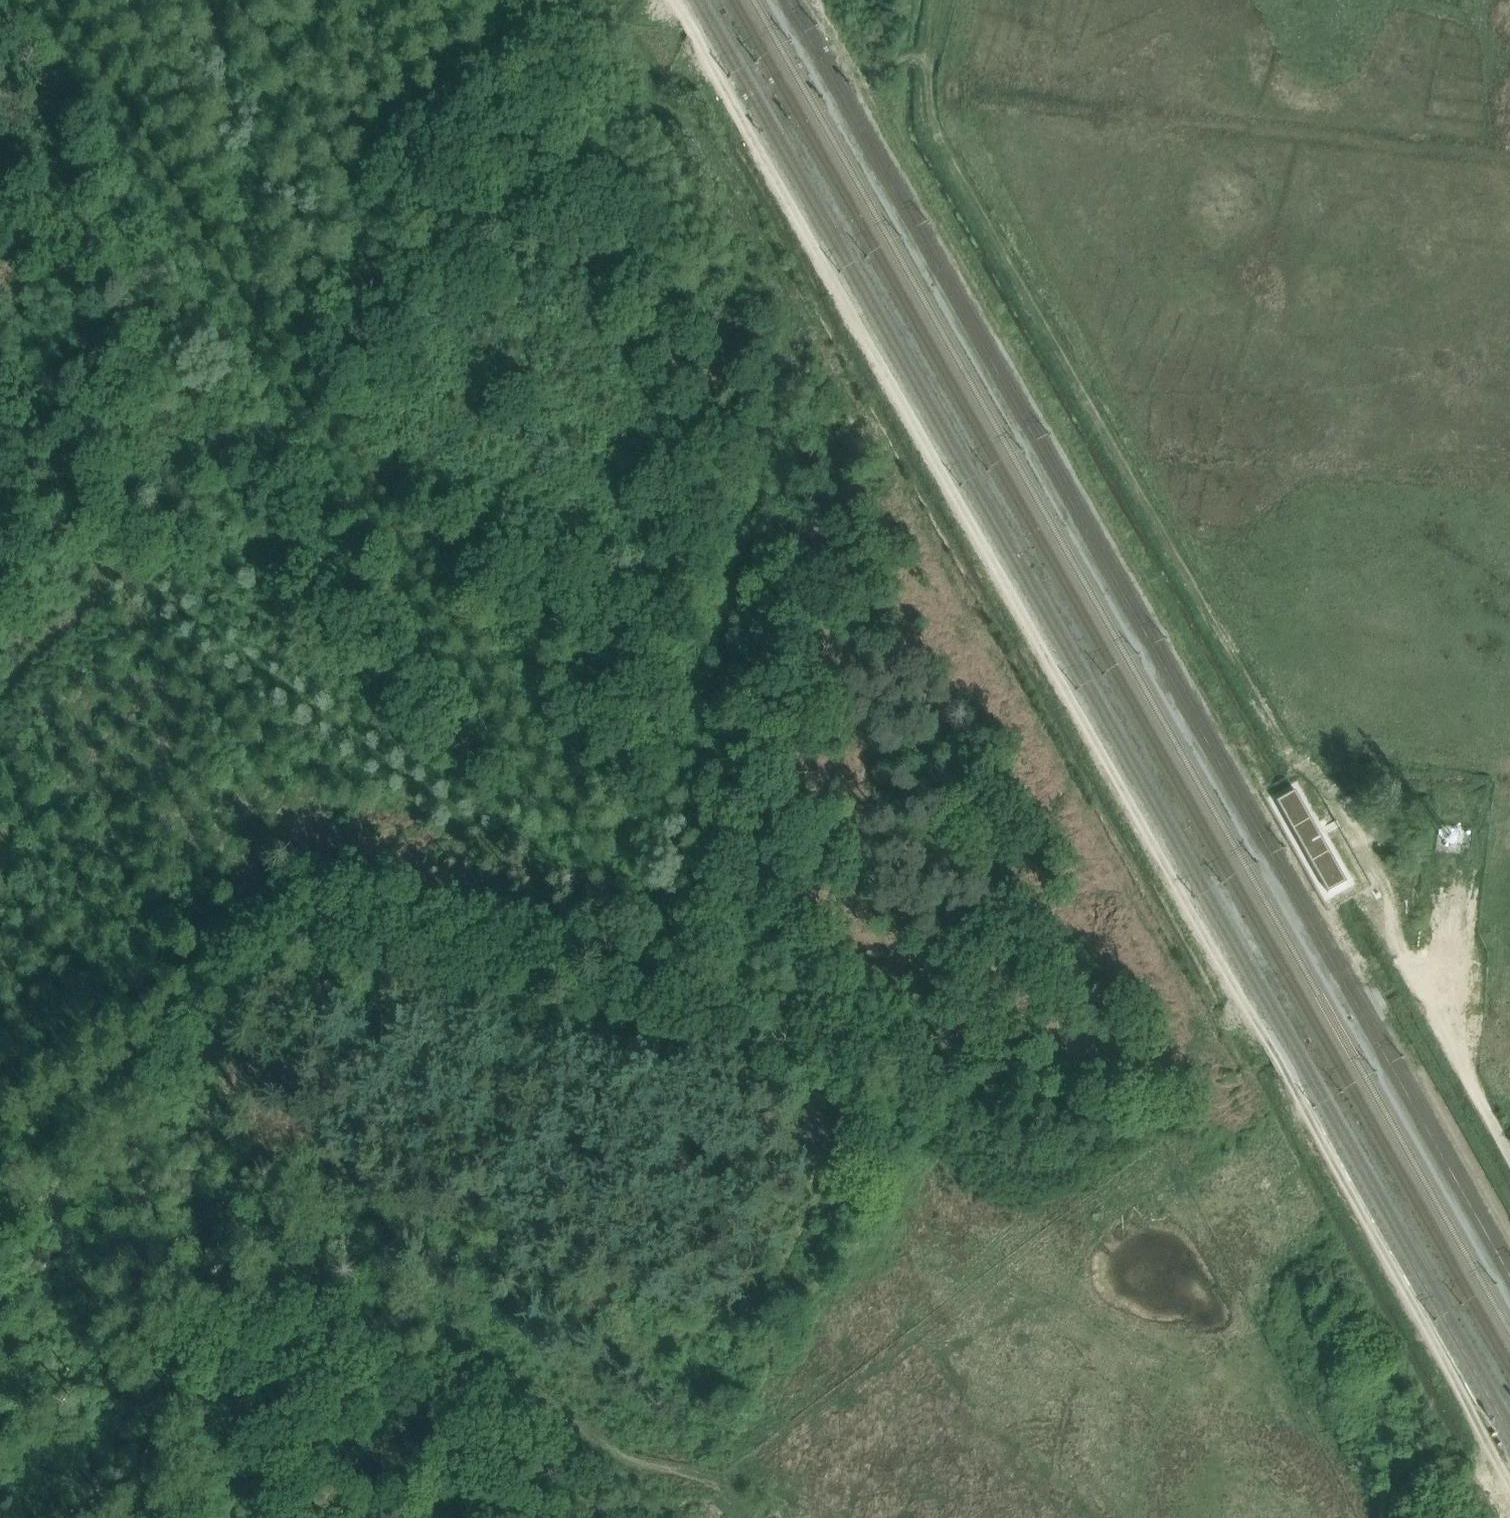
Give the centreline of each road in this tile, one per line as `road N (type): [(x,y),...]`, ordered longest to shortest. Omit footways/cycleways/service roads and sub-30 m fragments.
road 1 (track): [(1209,1039),(717,157),(699,133),(655,107),(649,59),(605,25),(602,0)]
road 2 (unclassified): [(1509,1152),(1401,957)]

